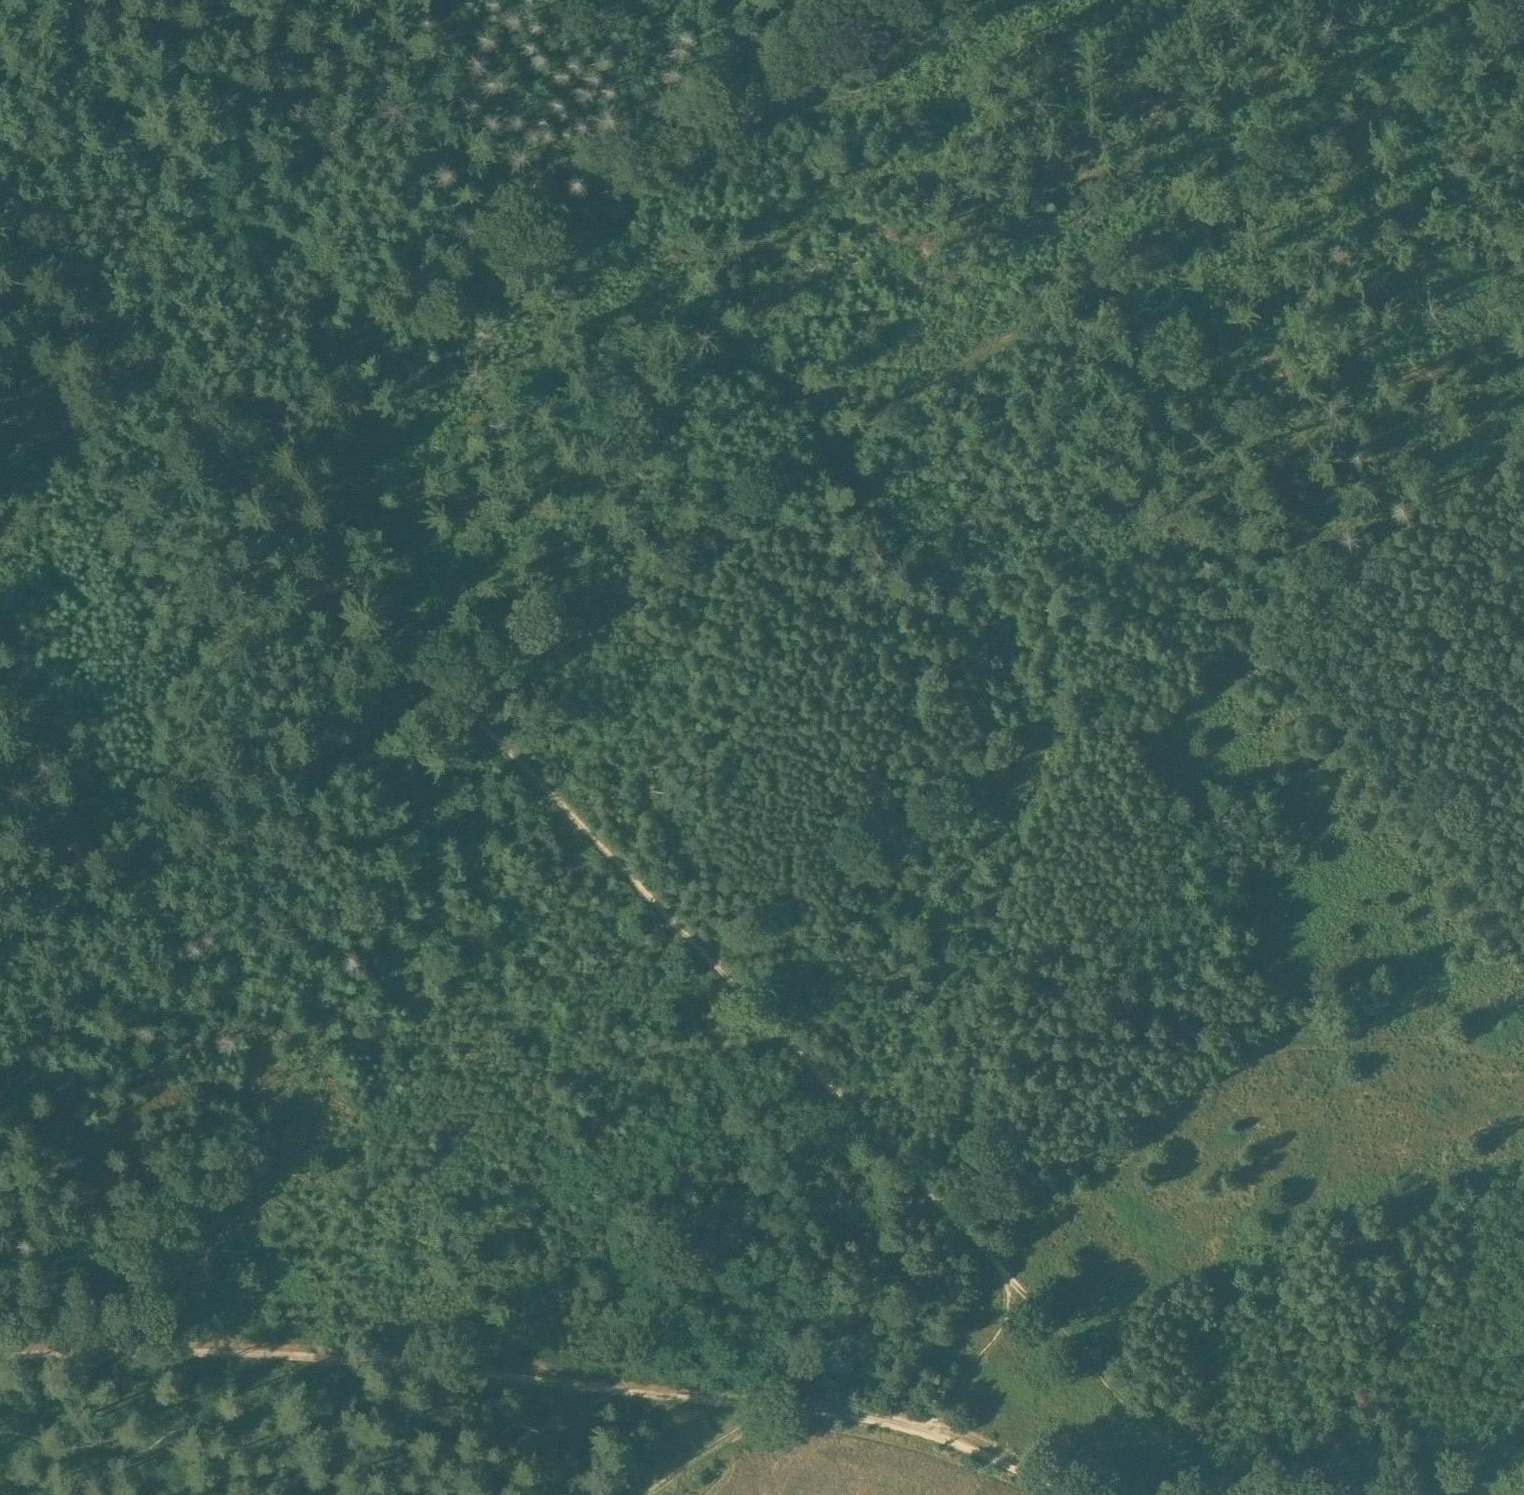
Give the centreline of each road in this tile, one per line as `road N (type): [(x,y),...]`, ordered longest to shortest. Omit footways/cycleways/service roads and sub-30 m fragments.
road 1 (track): [(0,1356),(320,1358),(622,1390)]
road 2 (track): [(780,1408),(923,1433),(1061,1494)]
road 3 (track): [(923,1433),(1011,1283)]
road 4 (track): [(780,1408),(725,1435),(645,1494)]
road 5 (track): [(622,1390),(780,1408)]
road 6 (track): [(0,71),(111,0)]

